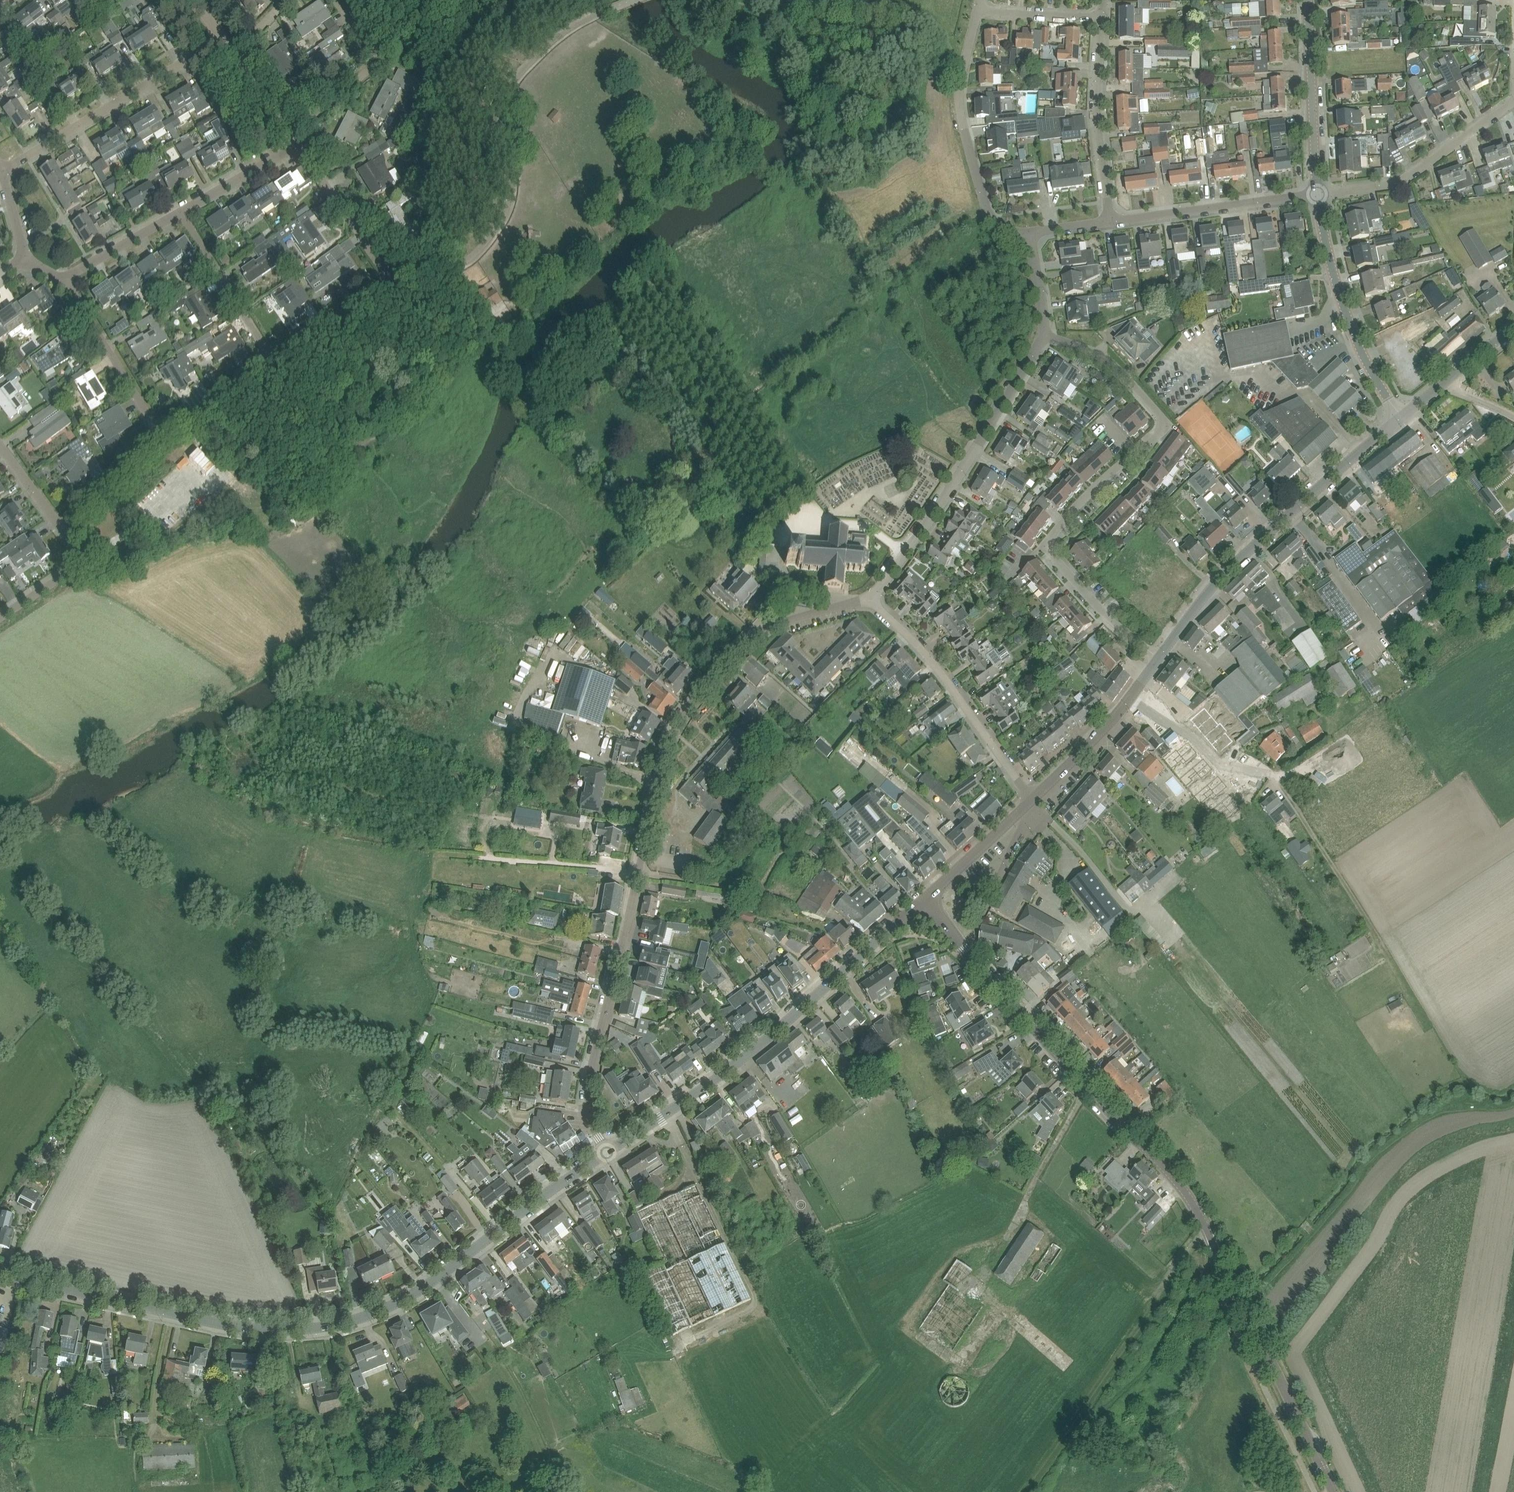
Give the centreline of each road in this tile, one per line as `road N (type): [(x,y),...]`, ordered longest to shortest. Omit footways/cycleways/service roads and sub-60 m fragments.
road 1 (tertiary): [(1334,1491),(1192,1202),(924,900)]
road 2 (residential): [(607,1152),(591,1115),(590,1079),(671,738),(694,700),(756,635),(870,602)]
road 3 (tertiary): [(607,1152),(417,1292),(337,1324),(245,1327),(0,1273)]
road 4 (residential): [(1159,658),(1109,618),(1049,547),(1079,503),(1157,435),(1162,419),(1105,357),(1043,333)]
road 5 (tertiary): [(607,1152),(748,1055),(924,900)]
road 6 (tertiary): [(1159,658),(1218,580),(1402,417)]
road 7 (residential): [(870,602),(948,493),(1043,333)]
road 8 (residential): [(272,362),(392,282),(298,145)]
road 9 (track): [(1428,1025),(1273,777)]
road 10 (residential): [(0,172),(219,33)]
road 11 (residential): [(1032,800),(927,655),(870,602)]
road 12 (residential): [(1030,233),(990,217),(962,121),(961,78),(978,10)]
road 13 (track): [(1216,1251),(1145,1367),(1080,1452)]
road 14 (residential): [(1402,417),(1347,316),(1317,193)]
road 15 (residential): [(1317,193),(1400,181),(1513,100)]
road 16 (residential): [(1110,221),(1317,193)]
road 17 (residential): [(1110,221),(1097,112),(1102,18)]
road 18 (residential): [(289,134),(385,67),(387,49),(354,0)]
road 19 (track): [(638,873),(445,855)]
road 20 (residential): [(1317,193),(1308,0)]
road 21 (residential): [(161,434),(65,280)]
road 22 (residential): [(272,362),(180,211)]
road 23 (track): [(234,386),(316,408),(374,454)]
road 24 (tertiary): [(924,900),(1032,800)]
road 25 (tertiary): [(1032,800),(1130,698)]
road 26 (residential): [(64,531),(161,434)]
road 27 (residential): [(0,622),(78,568),(79,554),(64,531)]
road 28 (residential): [(180,211),(298,145)]
road 29 (residential): [(65,280),(180,211)]
road 30 (residential): [(161,434),(272,362)]
road 31 (residential): [(1102,18),(978,10)]

